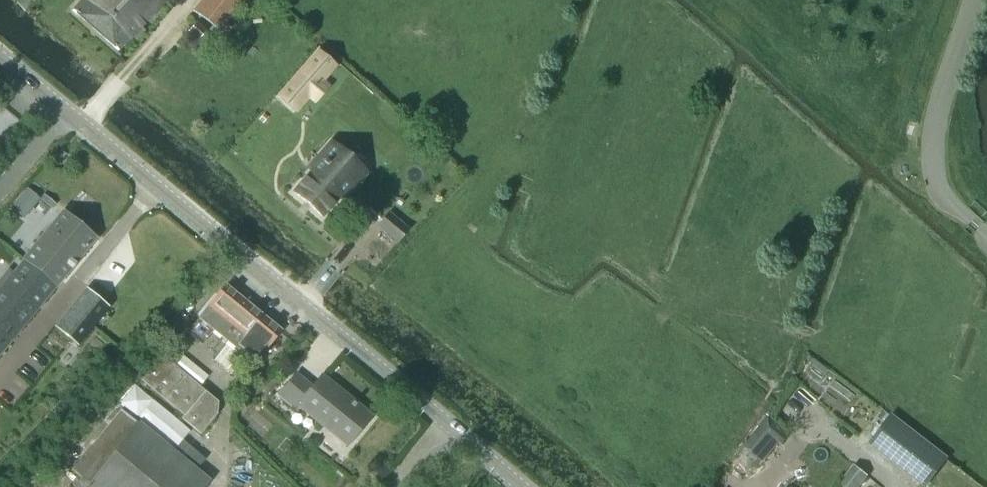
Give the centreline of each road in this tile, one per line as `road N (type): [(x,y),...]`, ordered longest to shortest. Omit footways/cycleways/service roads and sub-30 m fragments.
road 1 (tertiary): [(521,486),(0,55)]
road 2 (unclassified): [(986,237),(940,195),(934,175),(936,118),(976,0)]

